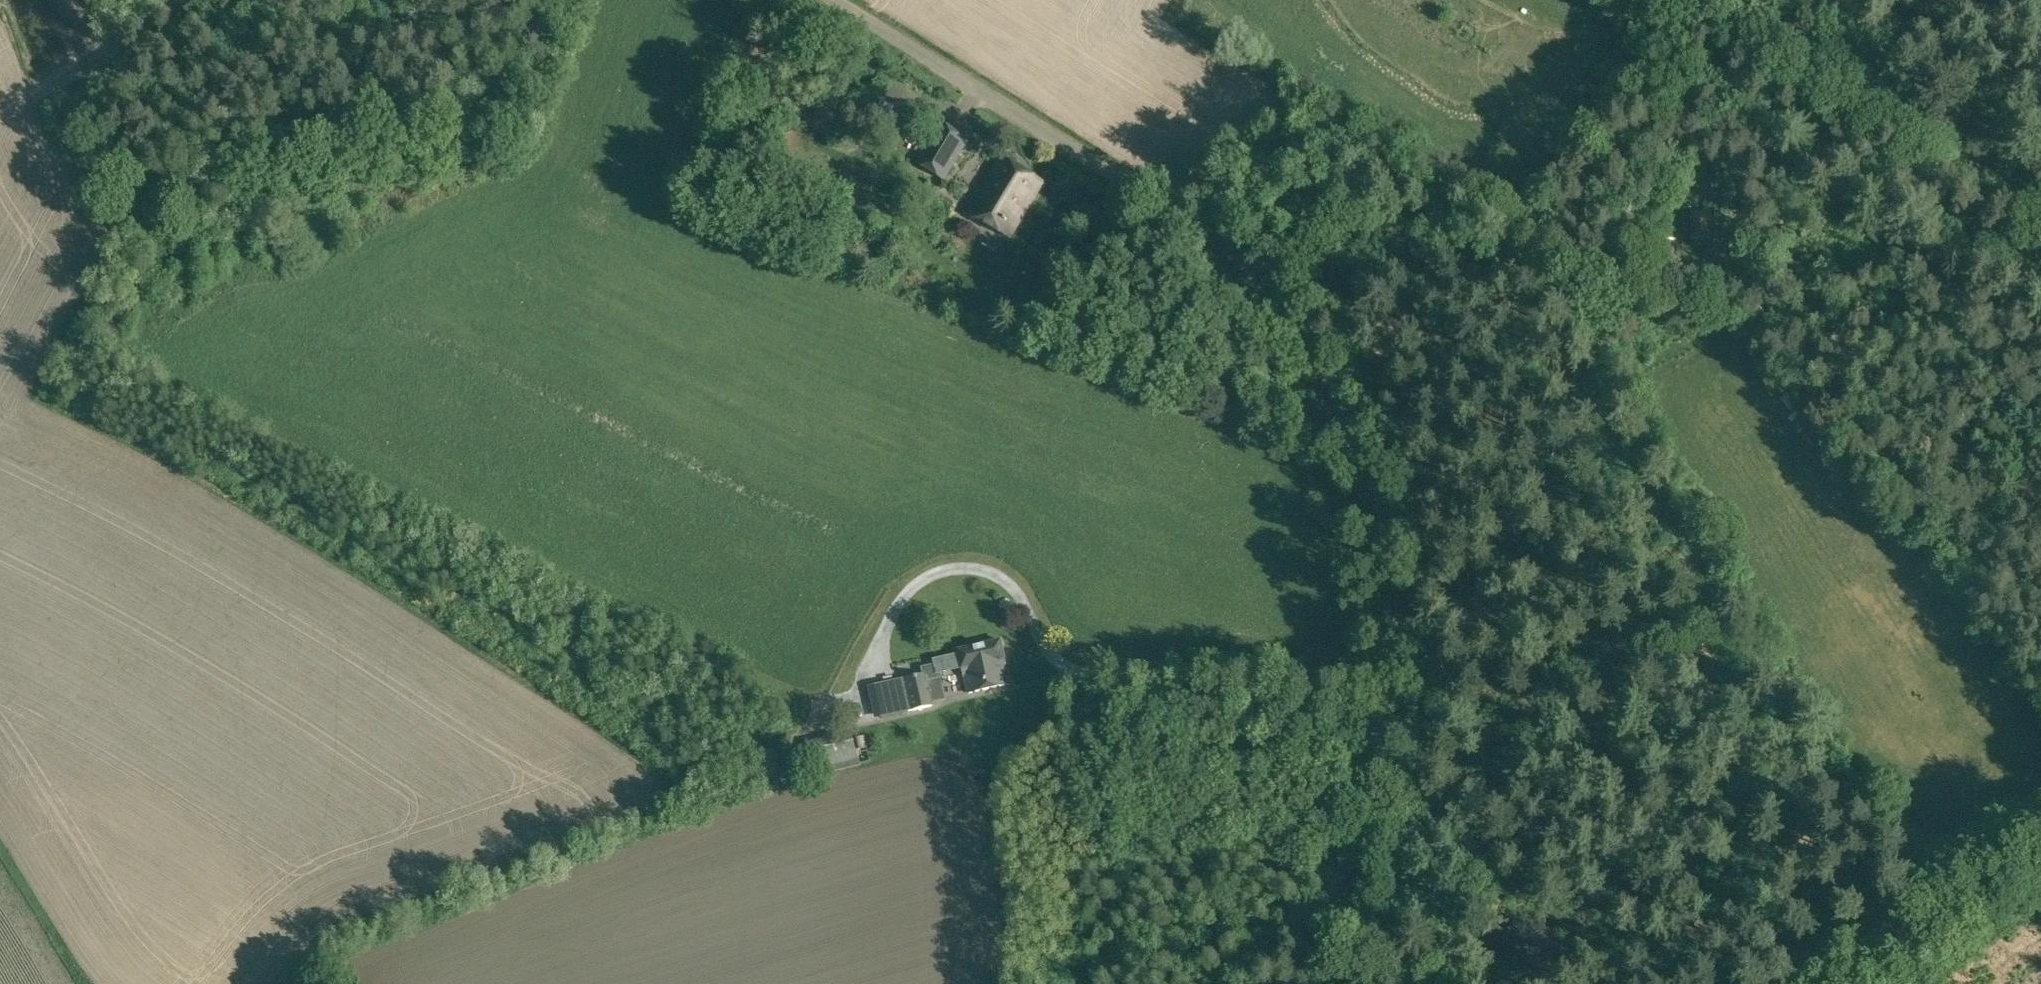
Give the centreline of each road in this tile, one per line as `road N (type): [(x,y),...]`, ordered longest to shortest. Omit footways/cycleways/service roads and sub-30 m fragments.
road 1 (unclassified): [(1357,983),(1386,672),(1383,605),(1371,543),(1281,317),(1217,260),(796,0)]
road 2 (track): [(1699,0),(2040,205)]
road 3 (track): [(1827,983),(2040,844)]

